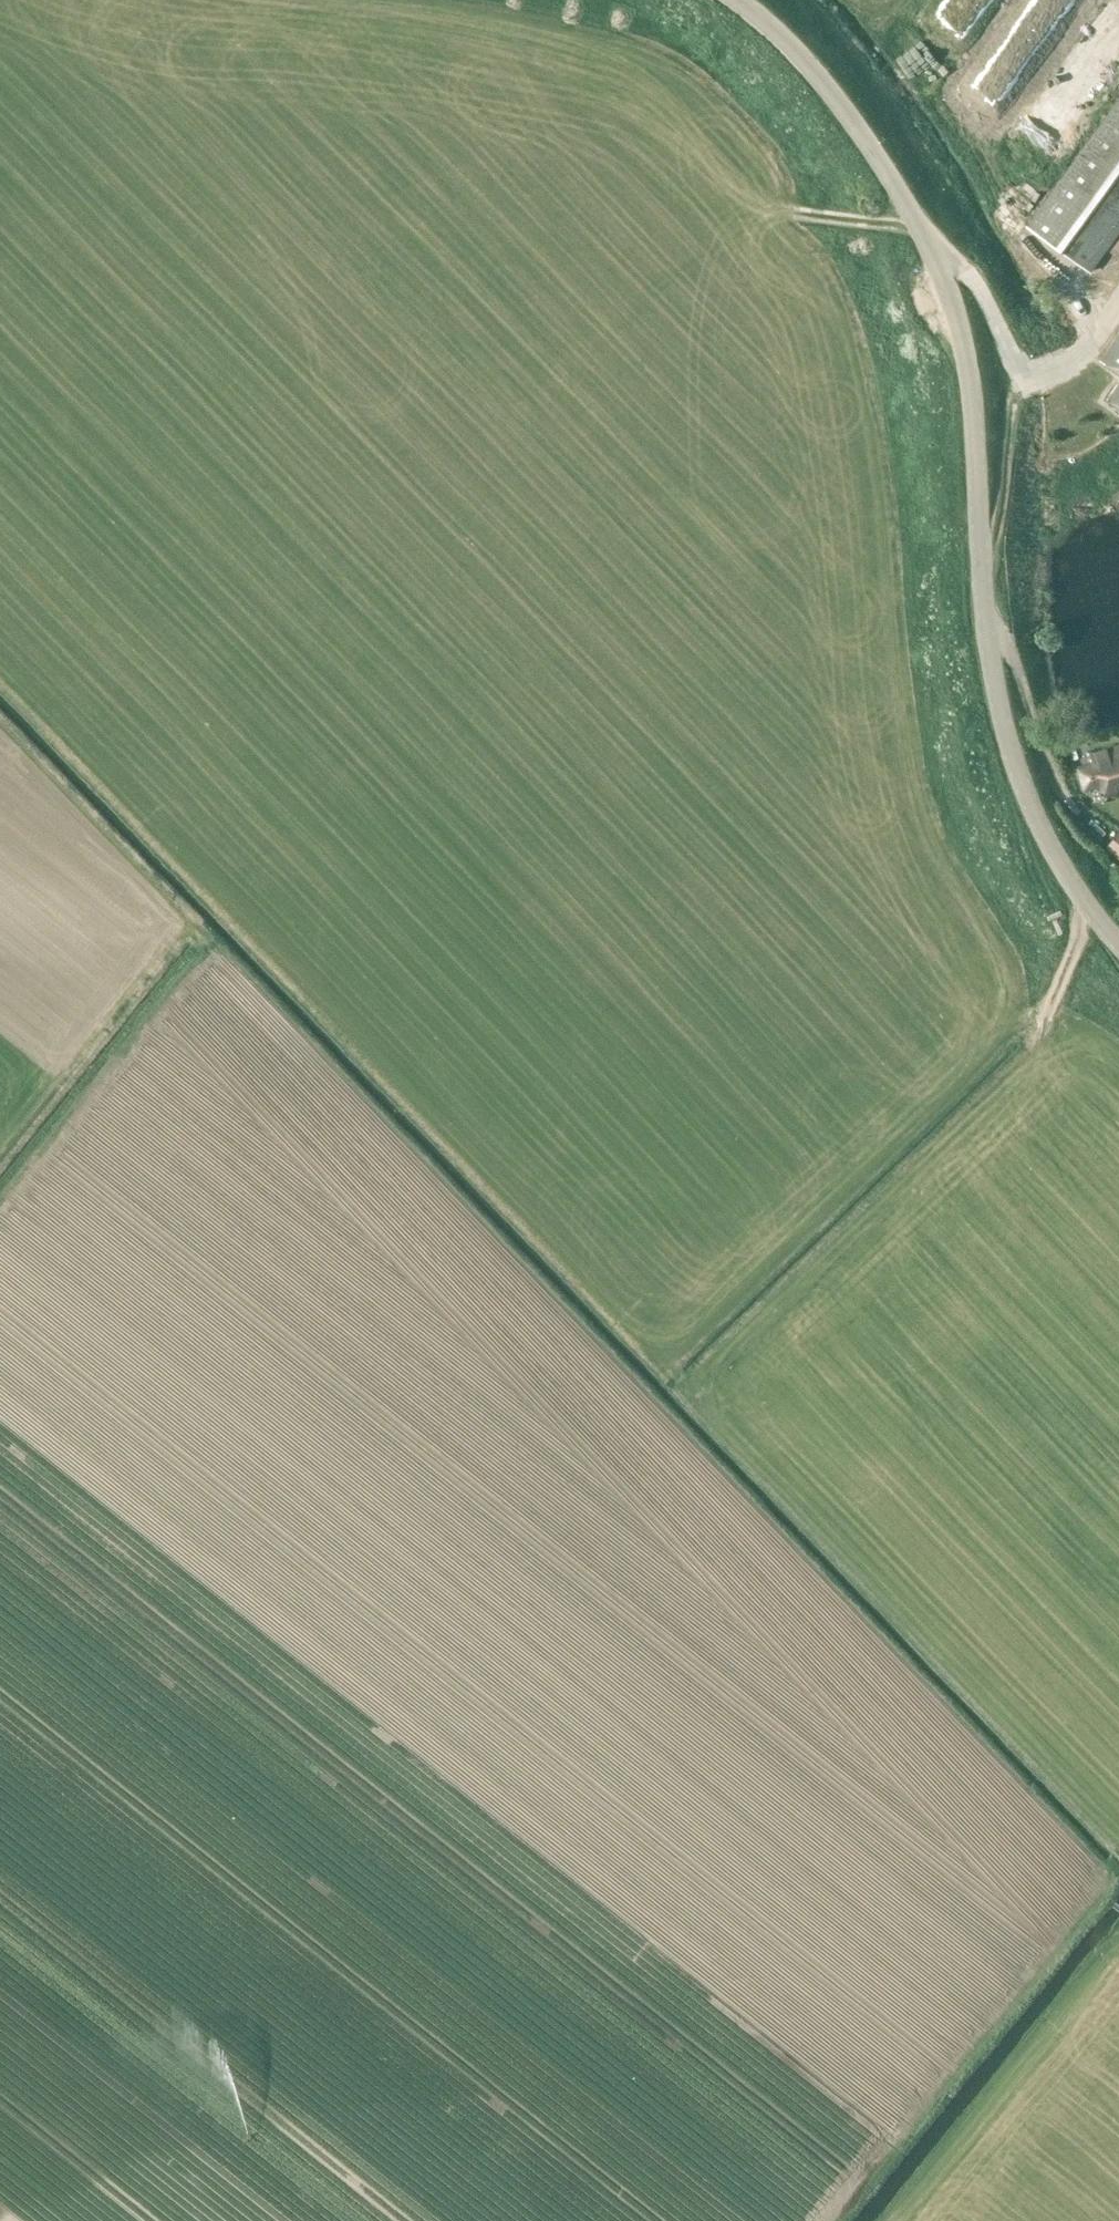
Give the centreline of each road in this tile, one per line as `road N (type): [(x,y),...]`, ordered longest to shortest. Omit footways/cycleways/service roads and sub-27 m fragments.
road 1 (tertiary): [(1118,944),(1051,850),(1002,718),(984,598),(970,384),(945,282),(858,129),(797,52),(737,0)]

